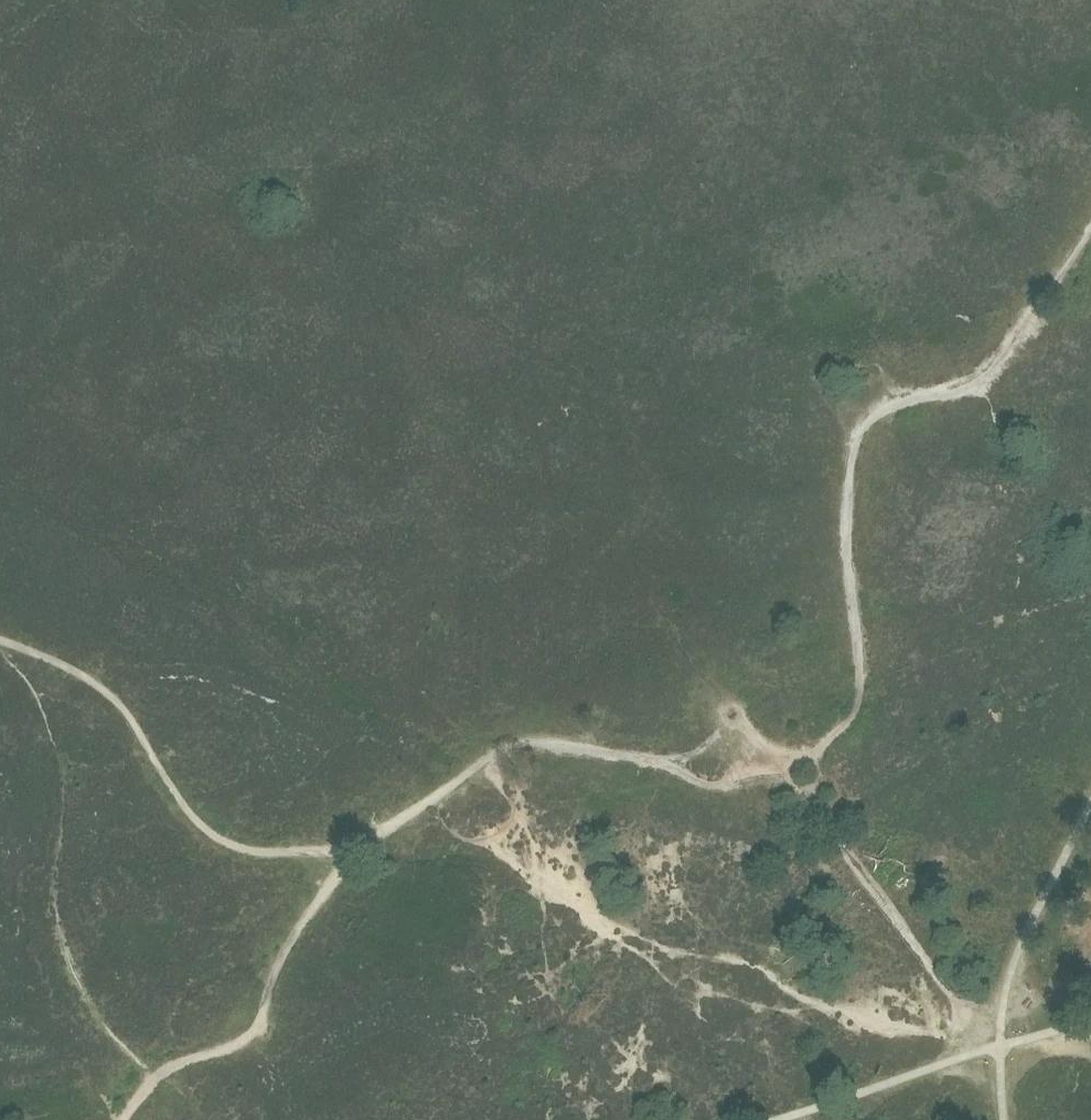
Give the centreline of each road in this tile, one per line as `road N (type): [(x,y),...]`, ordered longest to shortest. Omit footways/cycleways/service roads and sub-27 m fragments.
road 1 (track): [(0,644),(68,664),(103,691),(187,816),(226,845),(353,857)]

